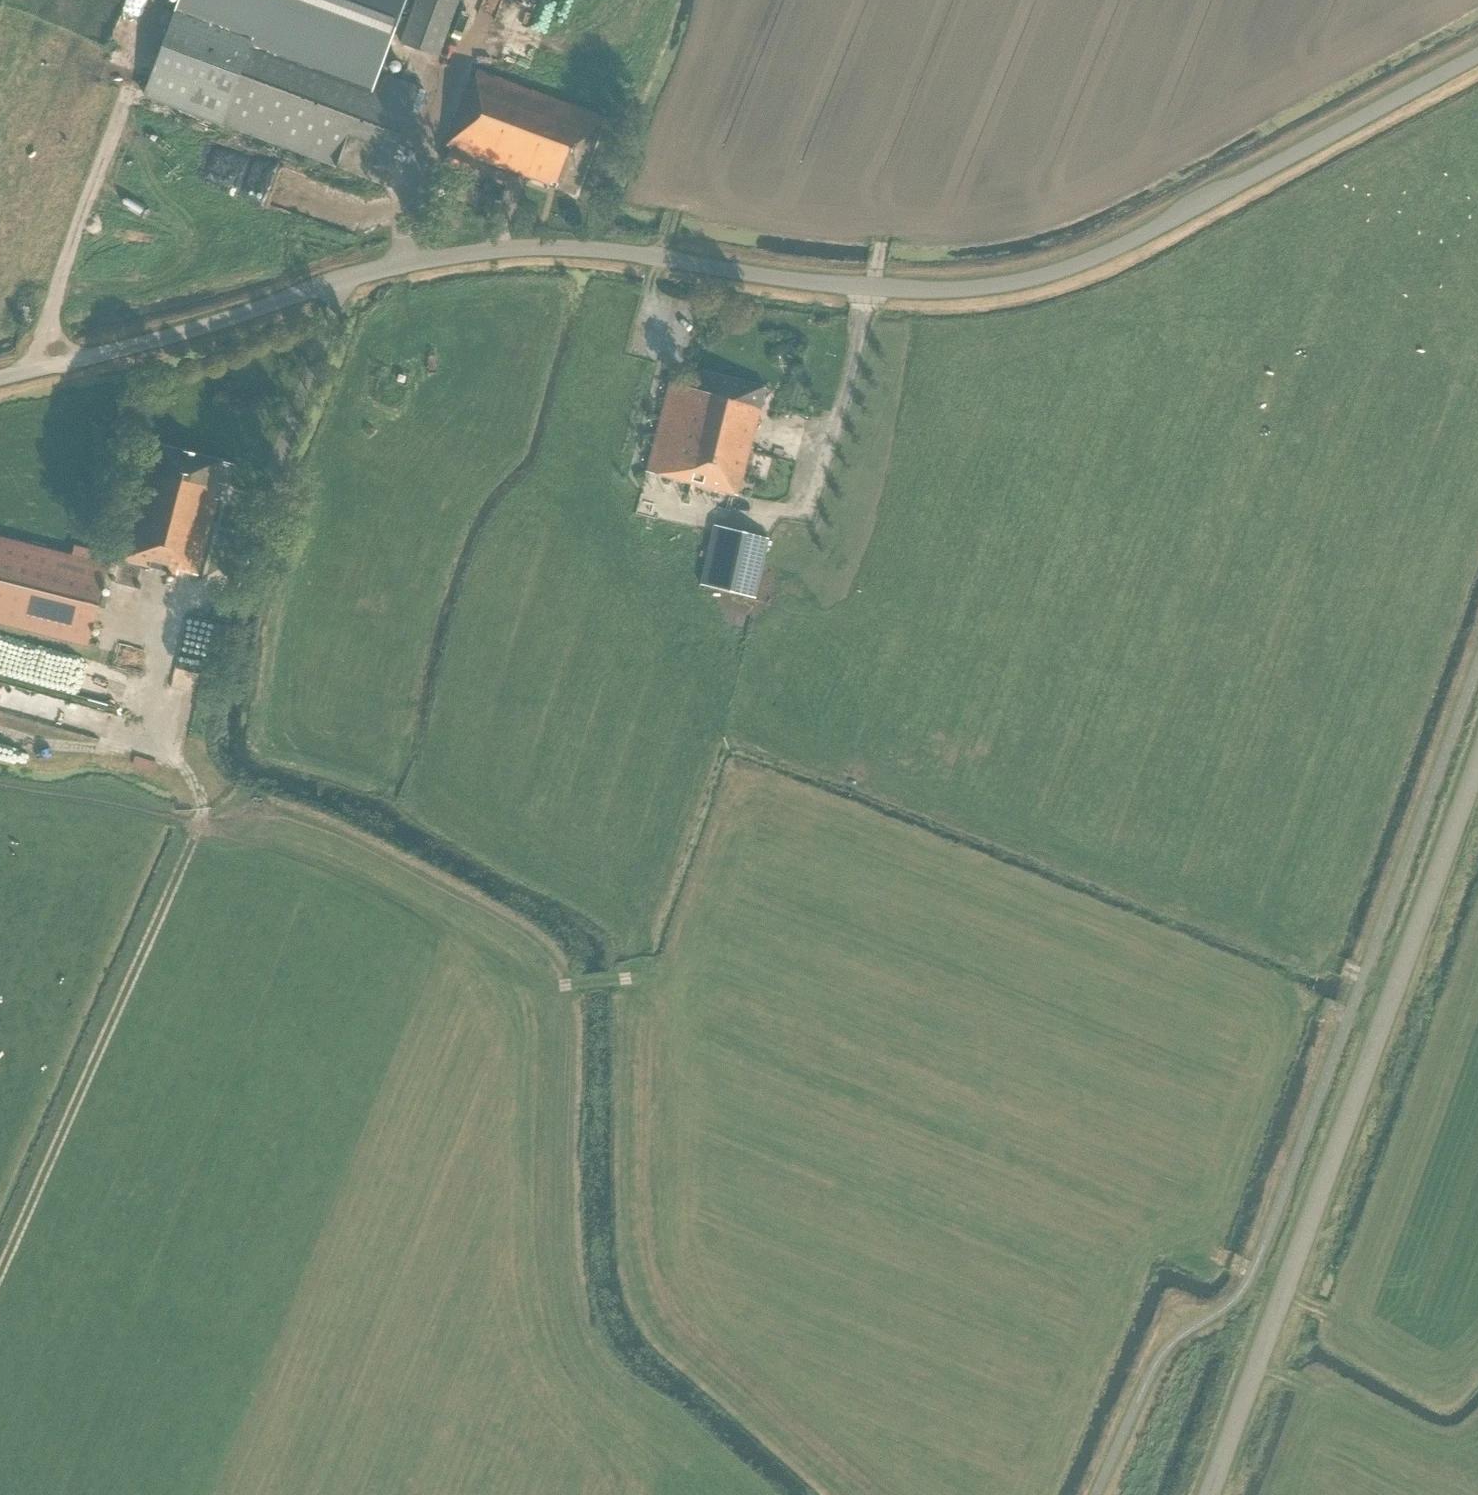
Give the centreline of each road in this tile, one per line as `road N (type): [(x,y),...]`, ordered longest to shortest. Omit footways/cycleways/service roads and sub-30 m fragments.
road 1 (unclassified): [(1477,53),(1093,259),(1034,278),(870,289),(592,250),(480,250),(400,264),(0,378)]
road 2 (tertiary): [(1209,1494),(1477,765)]
road 3 (track): [(0,734),(181,761),(198,794),(197,835),(0,1272)]

